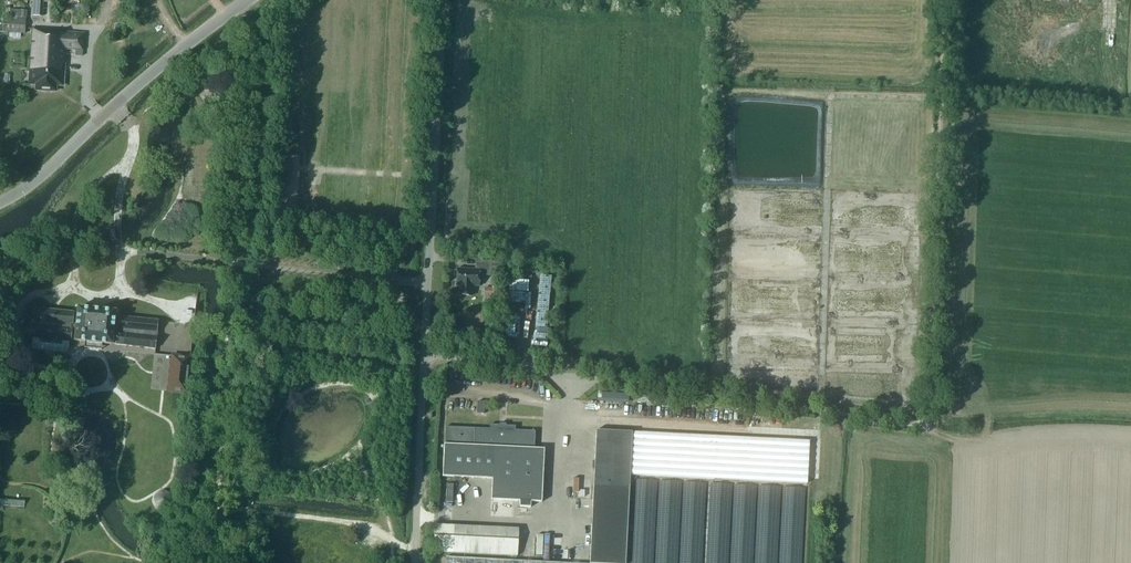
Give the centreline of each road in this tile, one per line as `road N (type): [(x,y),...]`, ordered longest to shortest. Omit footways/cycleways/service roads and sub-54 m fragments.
road 1 (unclassified): [(424,354),(903,423),(921,419),(941,0)]
road 2 (unclassified): [(424,354),(443,0)]
road 3 (tertiary): [(0,202),(247,0)]
road 4 (unclassified): [(415,562),(424,354)]
road 5 (track): [(219,510),(361,523),(416,549)]

